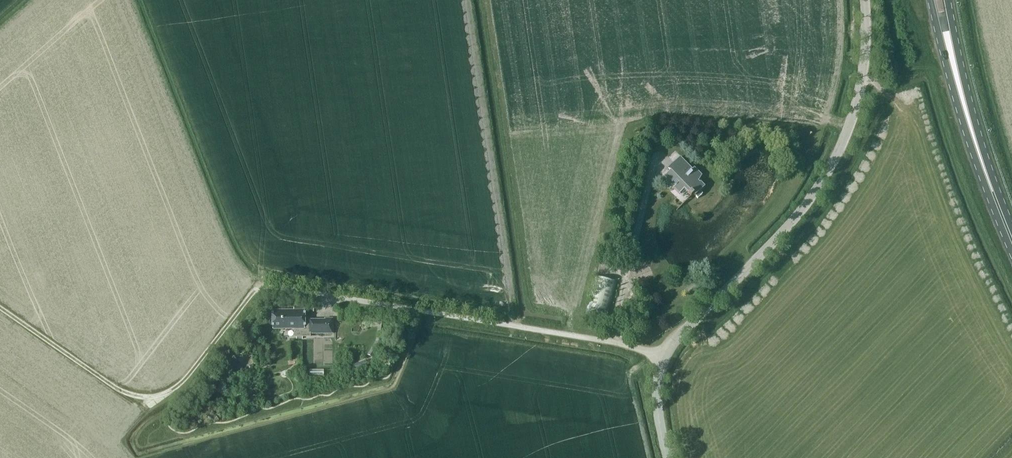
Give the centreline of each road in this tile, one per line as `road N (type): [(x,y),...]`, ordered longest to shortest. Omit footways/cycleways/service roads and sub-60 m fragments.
road 1 (tertiary): [(668,457),(657,409),(664,358),(796,221),(829,173),(861,87),(864,0)]
road 2 (trunk): [(931,0),(970,140),(1010,239)]
road 3 (trunk): [(1010,239),(948,0)]

